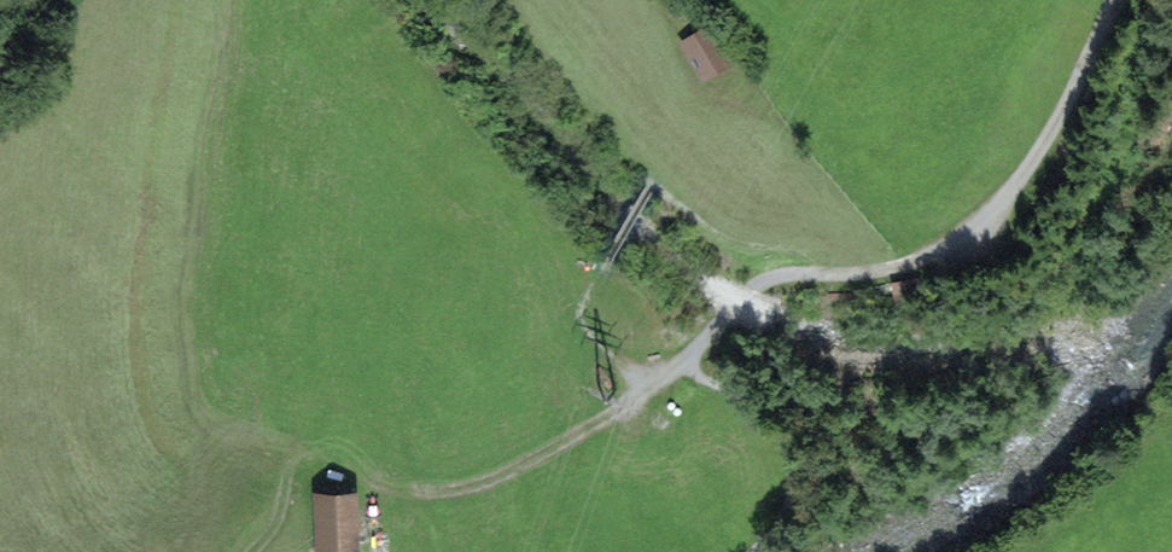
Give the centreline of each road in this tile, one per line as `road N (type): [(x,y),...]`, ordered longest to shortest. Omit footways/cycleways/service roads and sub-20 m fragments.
road 1 (track): [(818,275),(889,270),(951,247),(997,210),(1059,127),(1121,0)]
road 2 (track): [(688,364),(497,480),(438,496),(386,495)]
road 3 (track): [(246,551),(308,463),(369,456),(386,495)]
road 4 (track): [(688,364),(741,293),(757,283),(818,275)]

